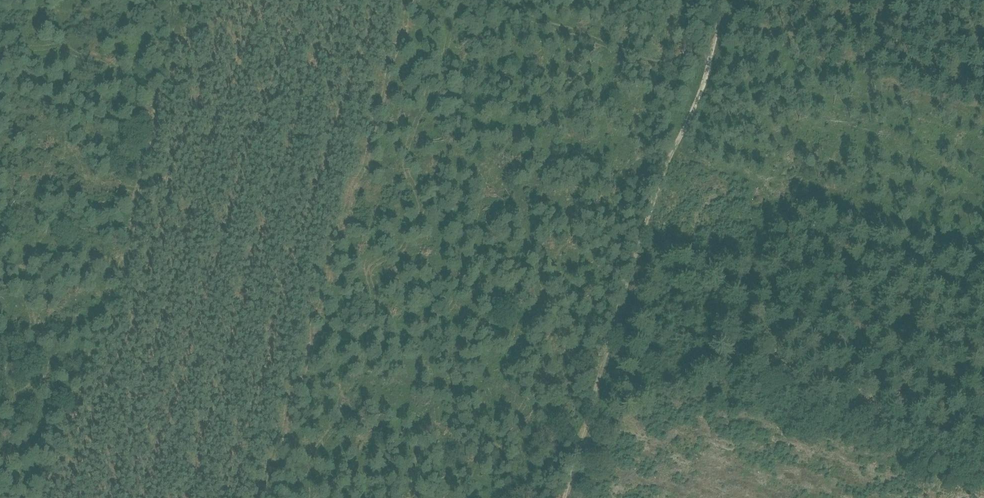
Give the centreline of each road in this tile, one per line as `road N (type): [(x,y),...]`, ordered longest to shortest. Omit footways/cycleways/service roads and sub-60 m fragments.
road 1 (track): [(575,497),(733,0)]

